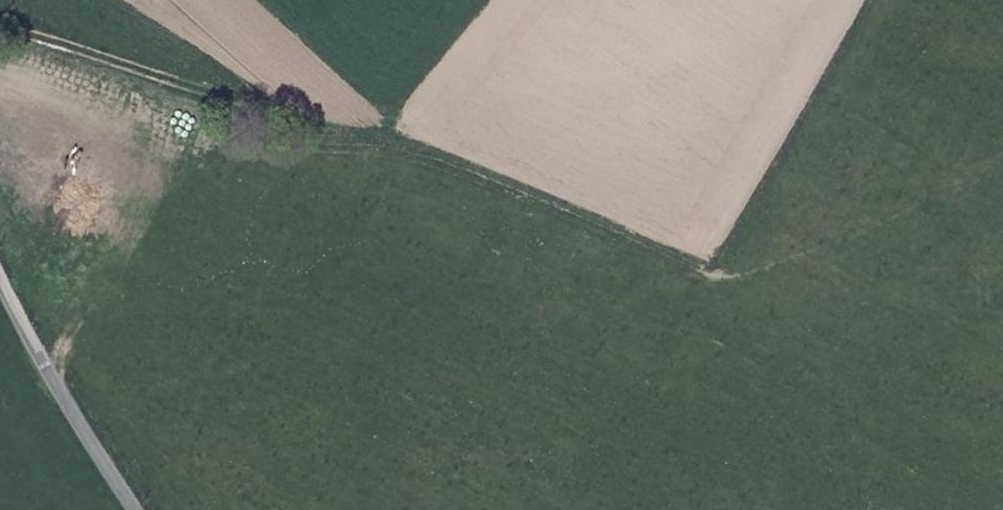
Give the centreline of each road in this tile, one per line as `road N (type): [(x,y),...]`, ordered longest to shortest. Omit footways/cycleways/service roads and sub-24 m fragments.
road 1 (unclassified): [(148,509),(103,444),(0,250)]

